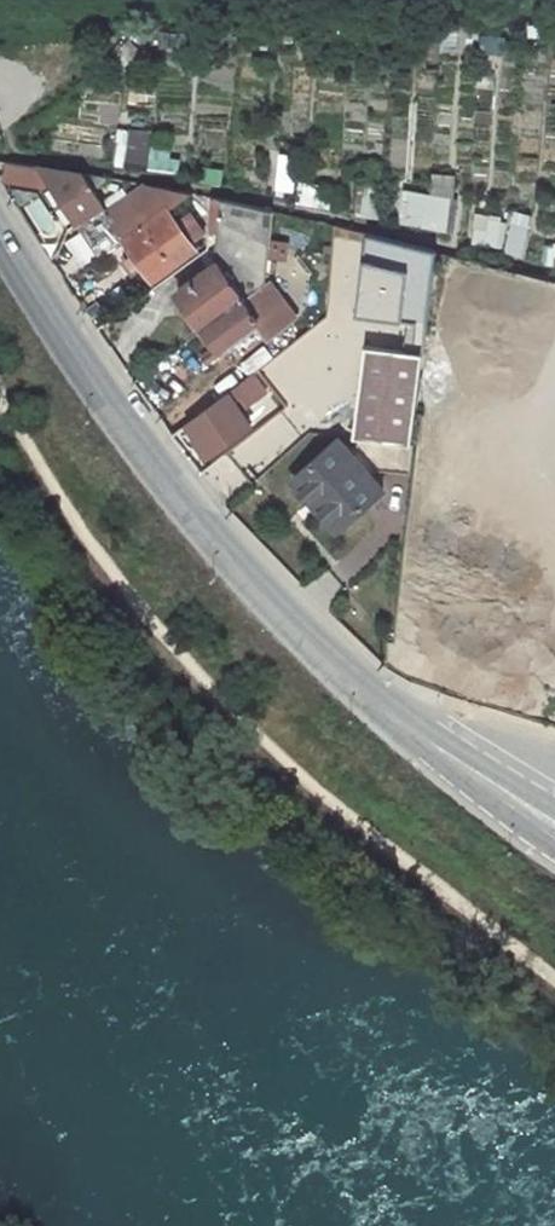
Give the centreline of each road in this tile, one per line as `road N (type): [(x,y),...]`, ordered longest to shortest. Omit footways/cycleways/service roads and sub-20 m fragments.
road 1 (unclassified): [(554,820),(422,737),(231,552),(103,394),(0,229)]

